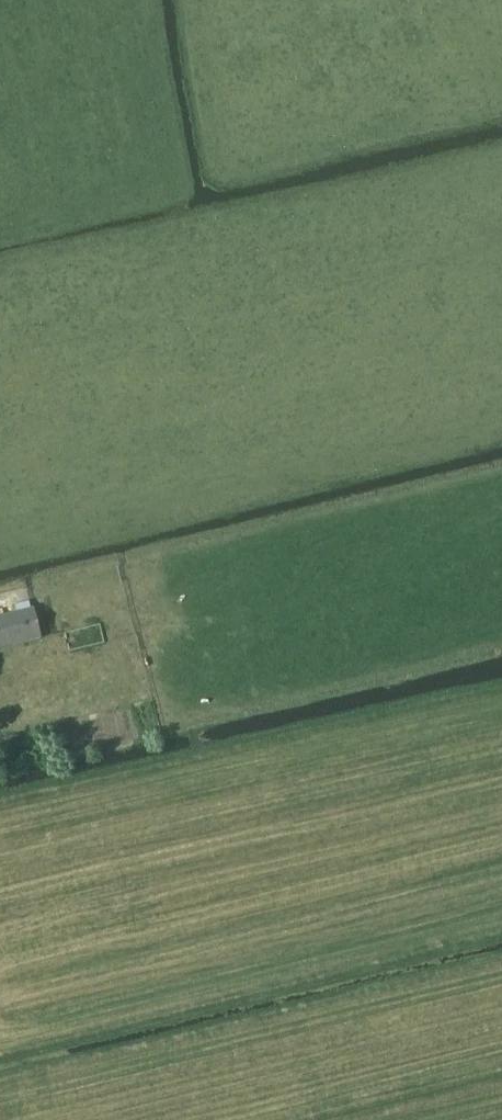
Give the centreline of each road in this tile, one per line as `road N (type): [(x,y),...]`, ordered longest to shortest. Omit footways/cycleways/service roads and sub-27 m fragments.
road 1 (track): [(501,908),(0,1032)]

